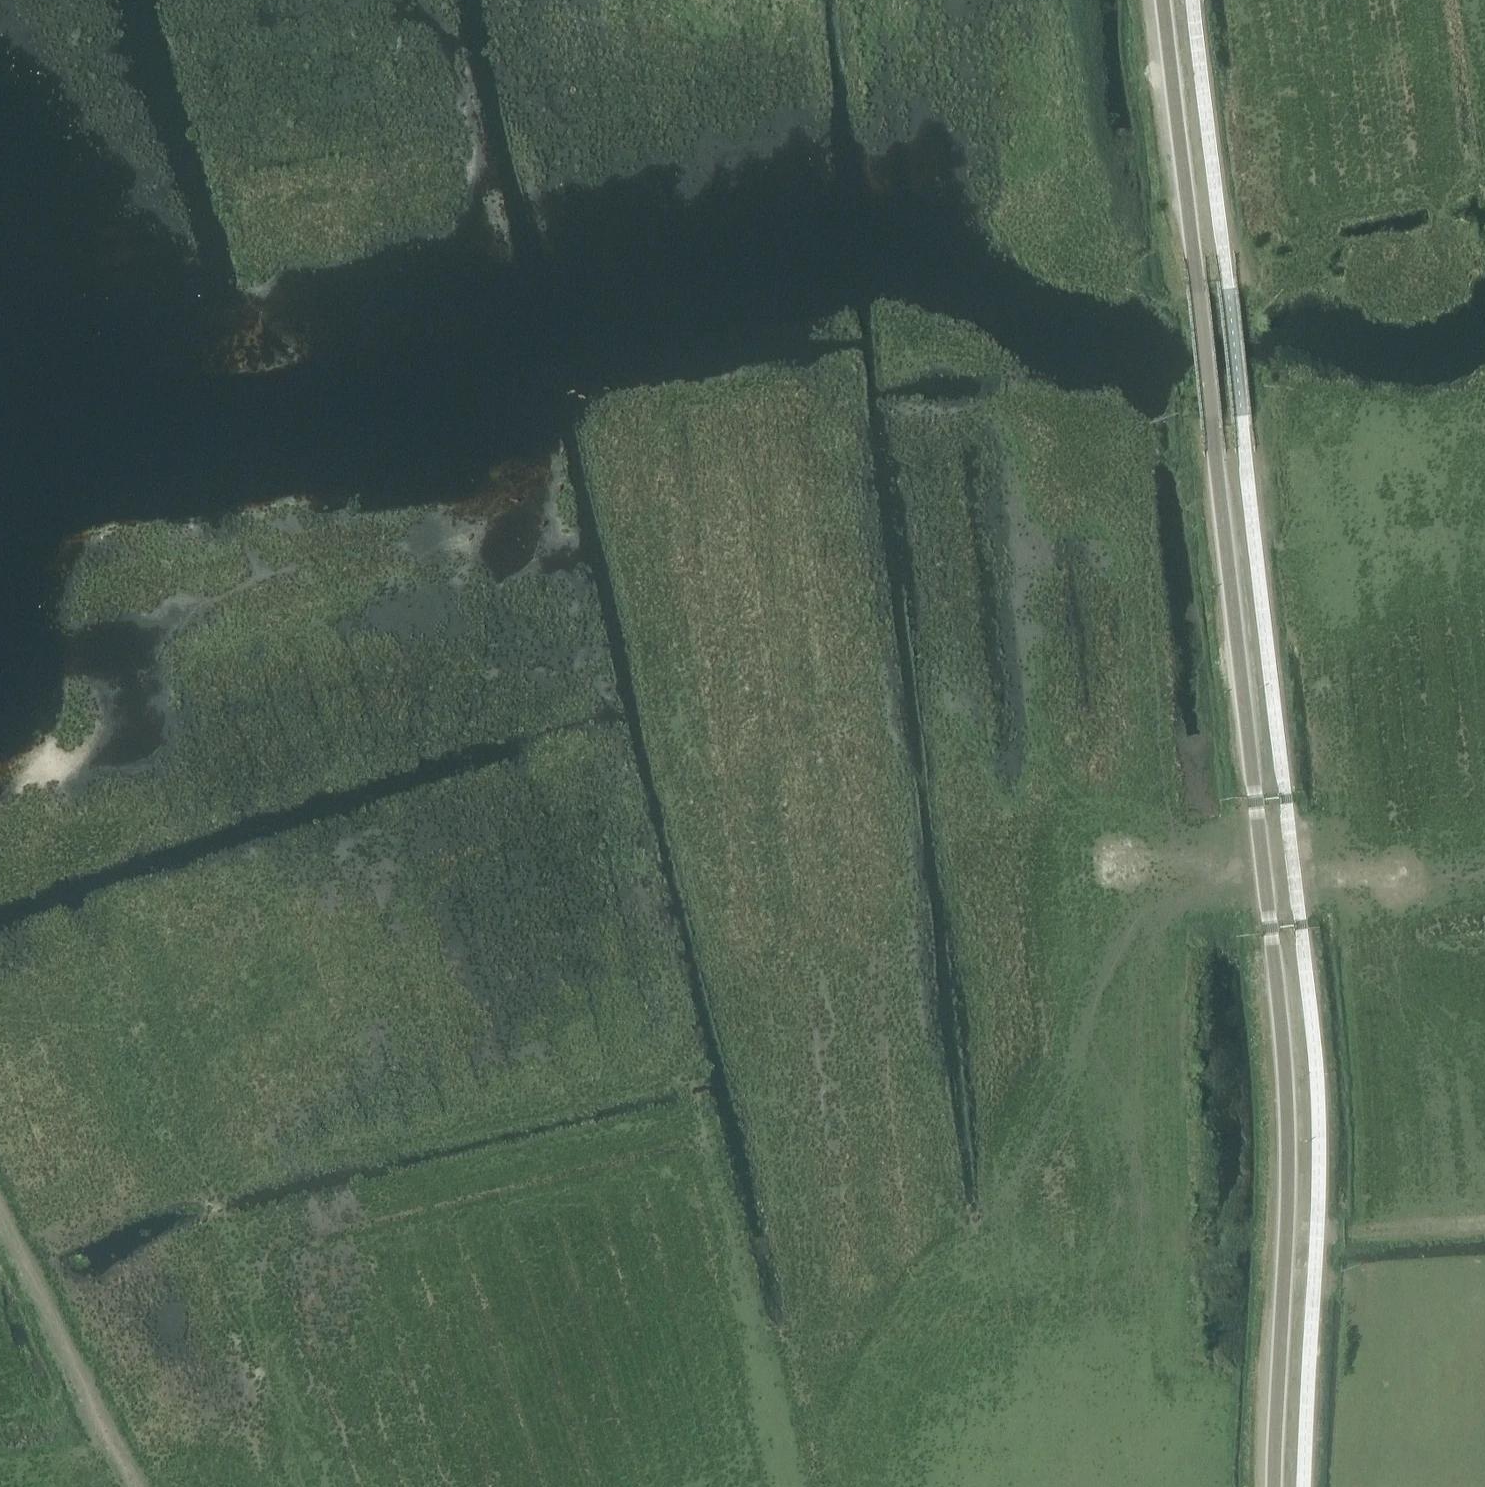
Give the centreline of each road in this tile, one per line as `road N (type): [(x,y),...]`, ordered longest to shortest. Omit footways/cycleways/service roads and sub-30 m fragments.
road 1 (unclassified): [(1275,1486),(1288,1195),(1284,1061),(1162,0)]
road 2 (track): [(0,1213),(136,1486)]

